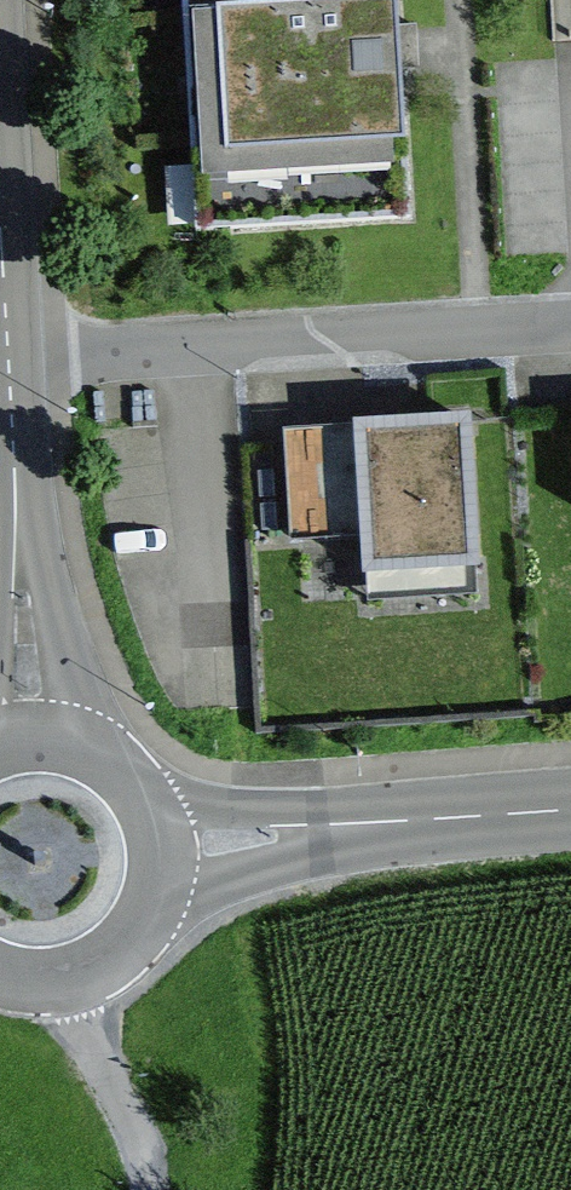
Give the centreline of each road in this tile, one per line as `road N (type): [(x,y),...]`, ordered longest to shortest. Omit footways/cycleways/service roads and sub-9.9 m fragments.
road 1 (residential): [(570,321),(12,357)]
road 2 (residential): [(570,808),(161,843)]
road 3 (residential): [(12,357),(34,736)]
road 4 (residential): [(0,974),(38,981),(105,962),(150,910),(161,843)]
road 5 (track): [(74,976),(104,1070),(149,1161),(150,1189)]
road 6 (residential): [(0,152),(12,357)]
road 7 (residential): [(161,843),(147,800),(118,765),(79,742),(34,736)]

